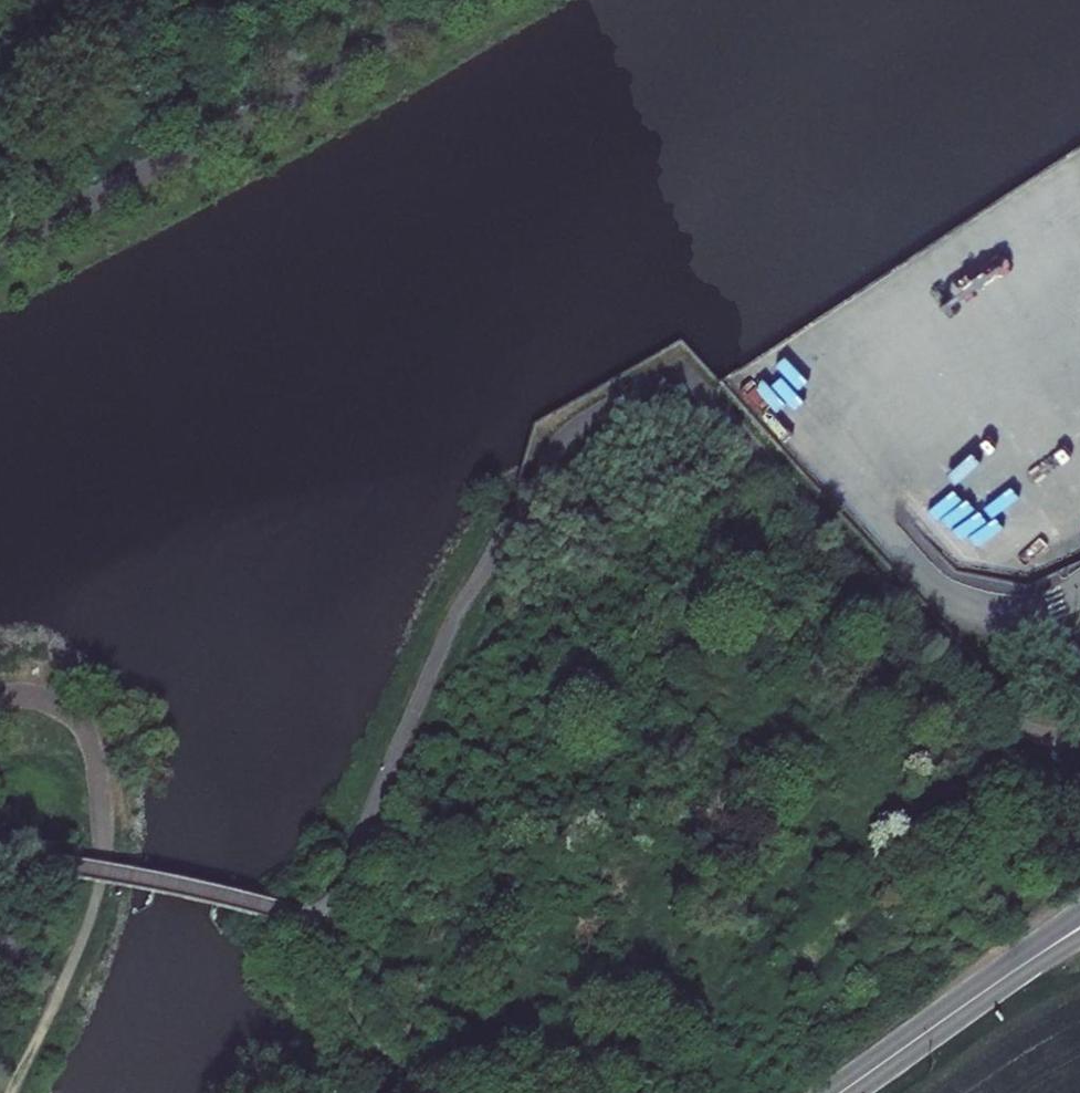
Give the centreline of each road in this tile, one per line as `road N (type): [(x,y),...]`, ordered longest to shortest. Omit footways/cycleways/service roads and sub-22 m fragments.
road 1 (unclassified): [(0,245),(280,100),(453,0)]
road 2 (secondary): [(839,1092),(1002,975)]

